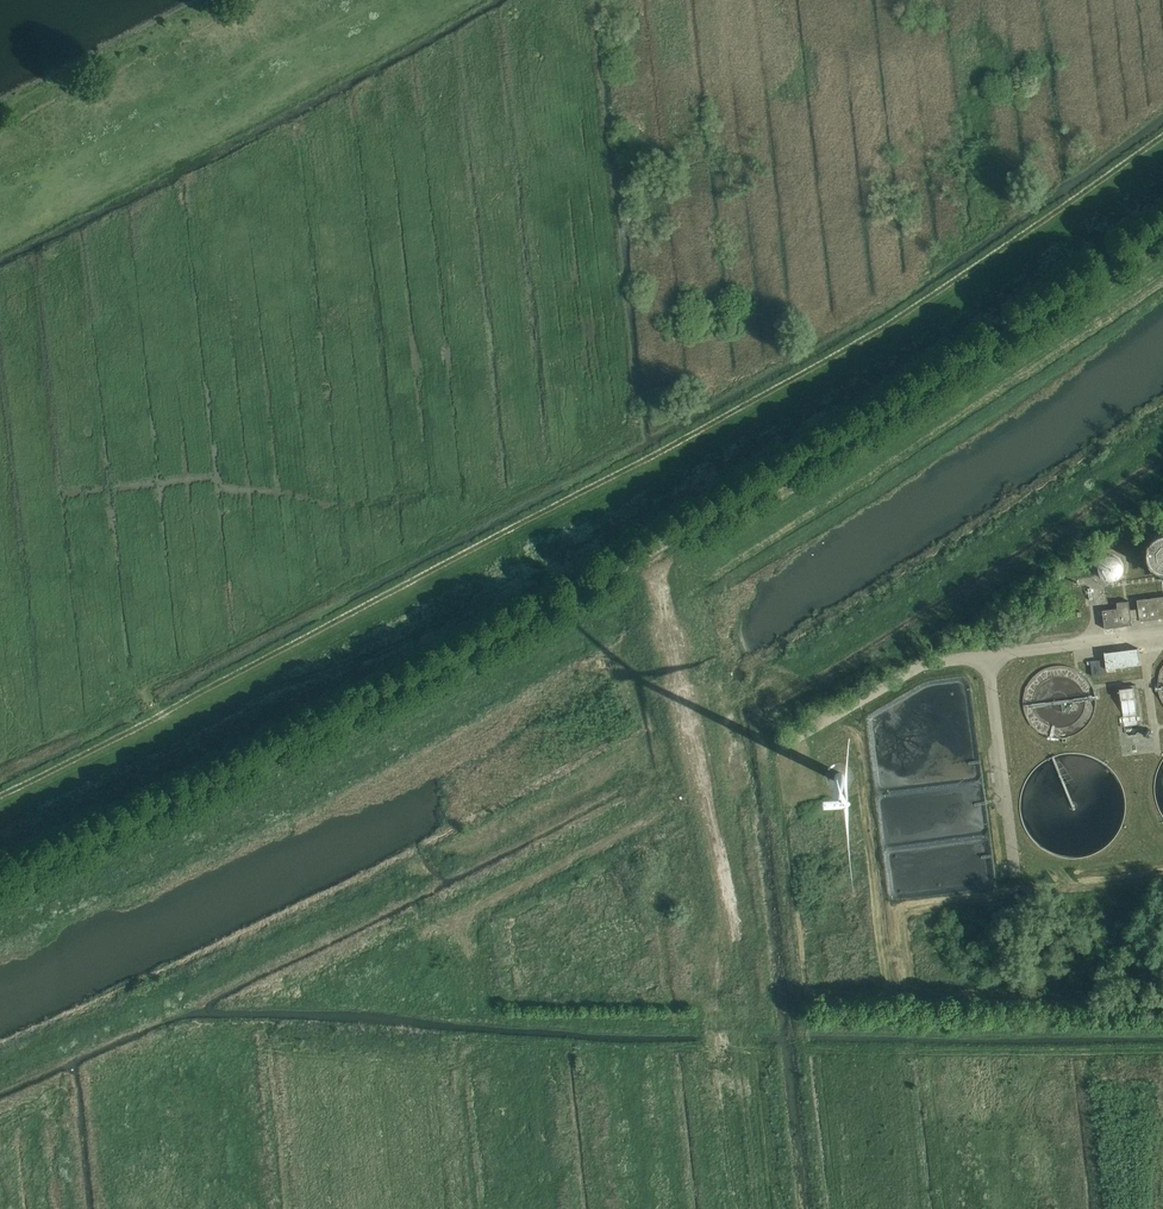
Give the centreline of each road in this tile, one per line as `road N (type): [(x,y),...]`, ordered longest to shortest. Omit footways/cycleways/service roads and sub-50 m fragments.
road 1 (tertiary): [(0,881),(249,764),(650,551)]
road 2 (tertiary): [(650,551),(728,907),(709,968),(717,1093),(739,1208)]
road 3 (tertiary): [(650,551),(951,370),(1162,227)]

